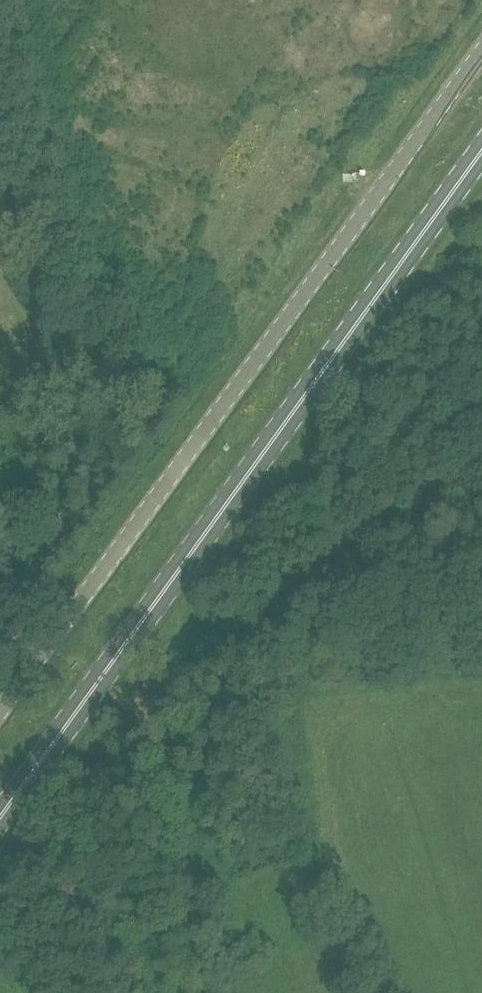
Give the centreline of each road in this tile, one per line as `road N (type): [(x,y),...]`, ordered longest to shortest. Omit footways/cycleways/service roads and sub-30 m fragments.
road 1 (primary): [(0,821),(481,155)]
road 2 (unclassified): [(0,710),(481,52)]

